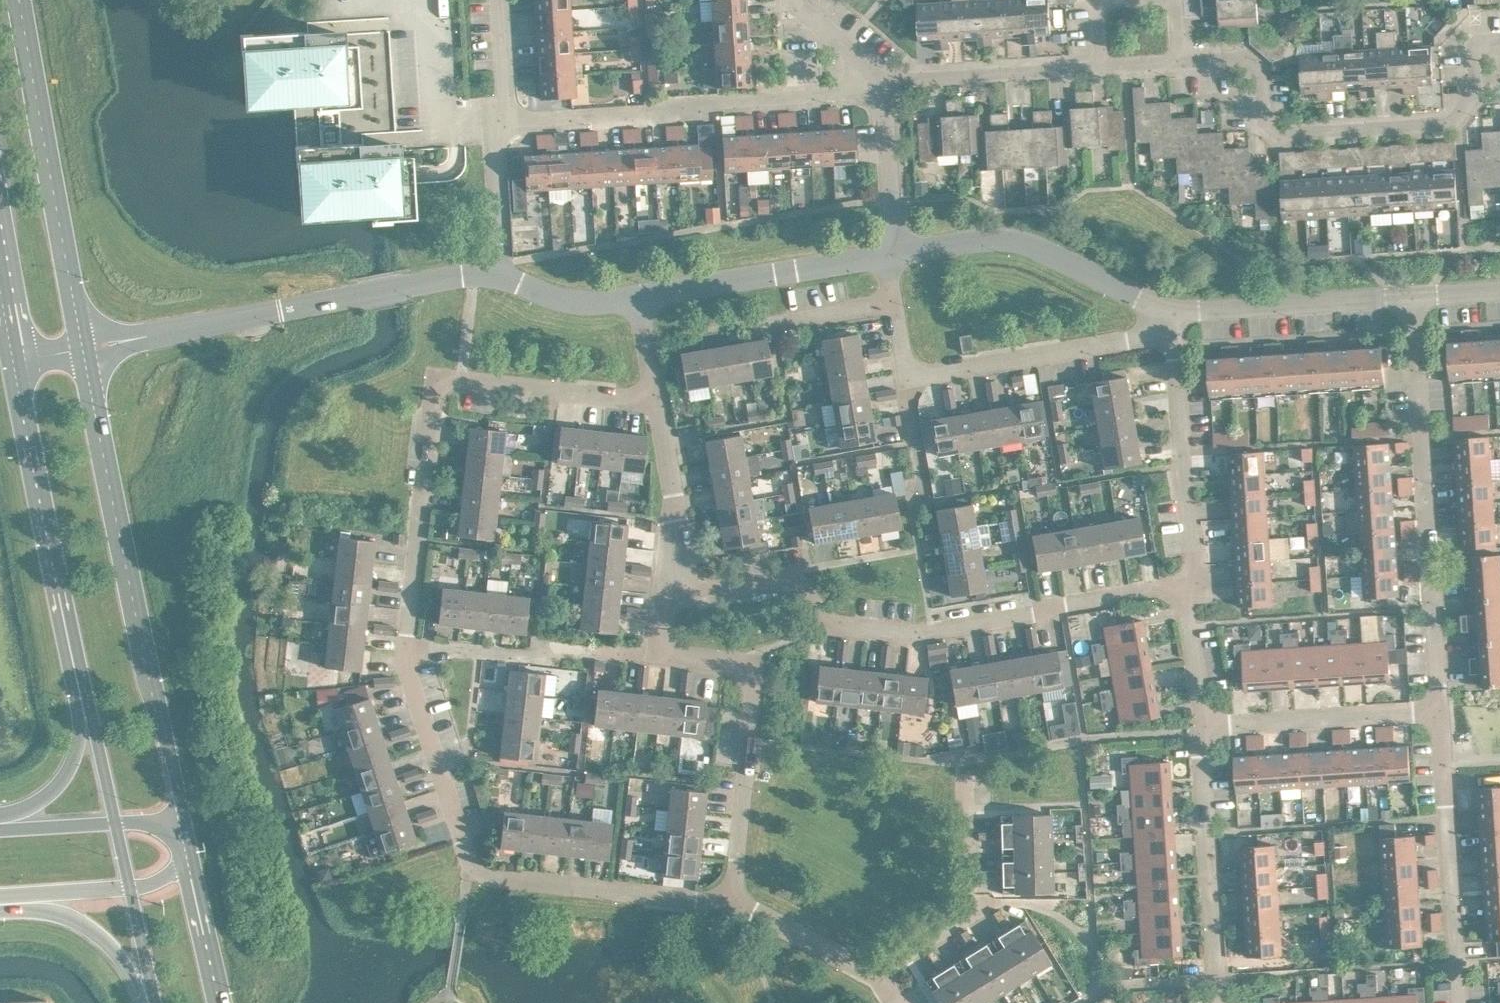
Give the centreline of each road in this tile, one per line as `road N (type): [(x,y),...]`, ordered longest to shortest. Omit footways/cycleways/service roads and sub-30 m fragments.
road 1 (residential): [(731,898),(468,875),(403,647),(437,383),(659,396)]
road 2 (residential): [(671,594),(800,577),(831,623),(938,634),(1190,593)]
road 3 (secondary): [(185,825),(85,348)]
road 4 (residential): [(1181,61),(1253,65),(1262,73),(1274,128),(1457,125),(1476,89),(1477,42),(1499,40)]
road 5 (residential): [(1445,708),(1412,298)]
road 6 (residential): [(671,594),(664,653),(758,664),(731,898)]
road 7 (residential): [(884,82),(503,121)]
road 8 (secondary): [(85,348),(25,0)]
road 9 (secondary): [(17,363),(85,695)]
road 10 (residential): [(313,11),(440,3),(450,124),(503,121)]
road 11 (residential): [(884,82),(1181,61)]
road 12 (residential): [(1163,310),(1018,244),(890,259)]
road 13 (residential): [(1190,593),(1176,311)]
road 14 (residential): [(1224,1002),(1208,726)]
road 15 (residential): [(906,377),(1135,339),(1163,310)]
road 16 (residential): [(890,259),(645,296)]
road 17 (residential): [(1208,726),(1445,708)]
road 18 (residential): [(1176,311),(1412,298)]
road 19 (residential): [(1463,1002),(1451,769)]
road 20 (residential): [(501,275),(281,309)]
road 21 (residential): [(969,812),(974,886),(962,918),(884,978)]
road 22 (residential): [(659,396),(679,528),(671,594)]
road 23 (unclassified): [(281,309),(85,348)]
road 24 (residential): [(884,82),(890,259)]
road 25 (residential): [(884,978),(731,898)]
road 26 (secondary): [(20,899),(96,932),(151,1000)]
road 27 (secondary): [(85,695),(74,761),(55,787),(0,821)]
road 28 (residential): [(501,275),(503,121)]
road 29 (residential): [(645,296),(562,297),(501,275)]
road 30 (secondary): [(227,1002),(193,861)]
road 31 (residential): [(1208,726),(1190,593)]
road 32 (secondary): [(85,695),(115,819)]
road 33 (residential): [(503,121),(492,0)]

